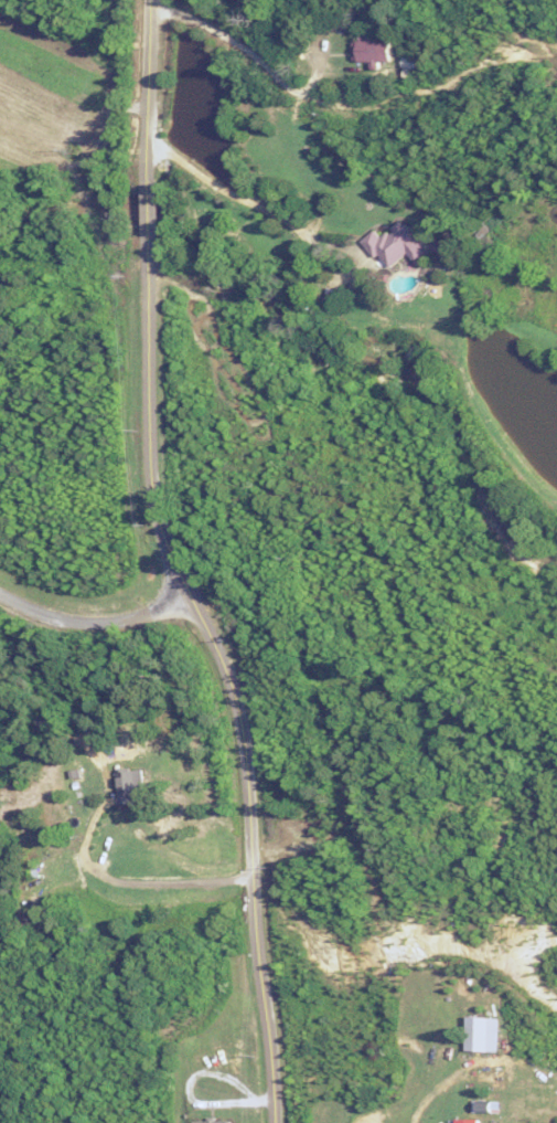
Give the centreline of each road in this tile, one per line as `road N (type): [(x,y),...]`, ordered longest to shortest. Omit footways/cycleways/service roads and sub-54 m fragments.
road 1 (residential): [(148,263),(147,478),(153,518),(240,738),(270,1122)]
road 2 (residential): [(0,594),(76,619),(115,619),(185,596)]
road 3 (residential): [(147,0),(147,179)]

